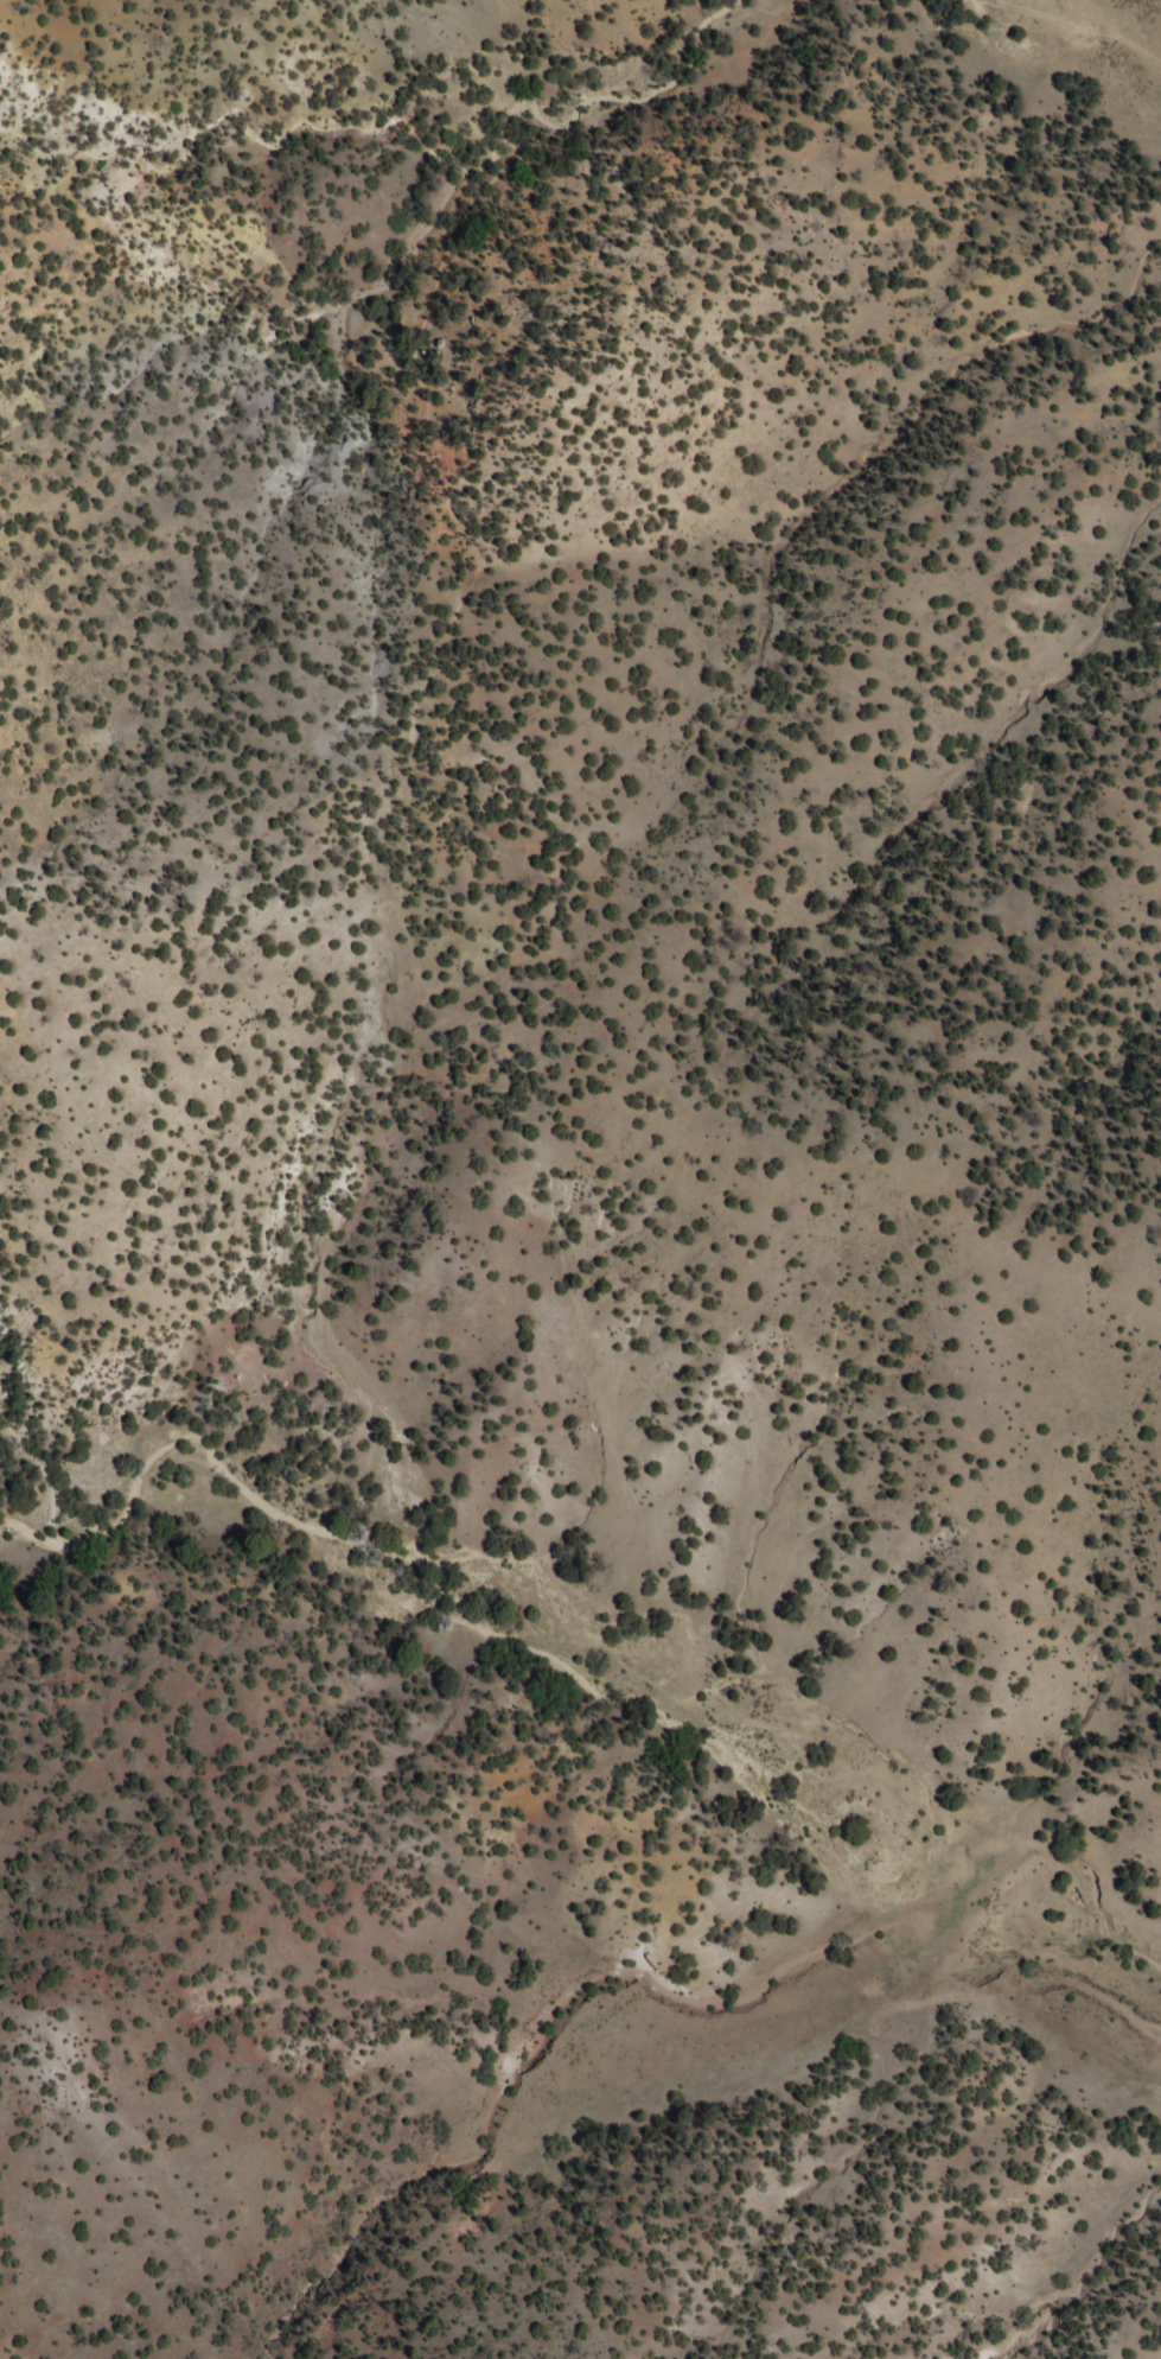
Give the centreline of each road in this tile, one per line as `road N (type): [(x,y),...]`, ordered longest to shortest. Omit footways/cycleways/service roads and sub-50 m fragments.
road 1 (track): [(798,2033),(882,2002),(962,1995),(1092,2042),(1134,2081),(1160,2094)]
road 2 (track): [(1027,0),(1160,65)]

